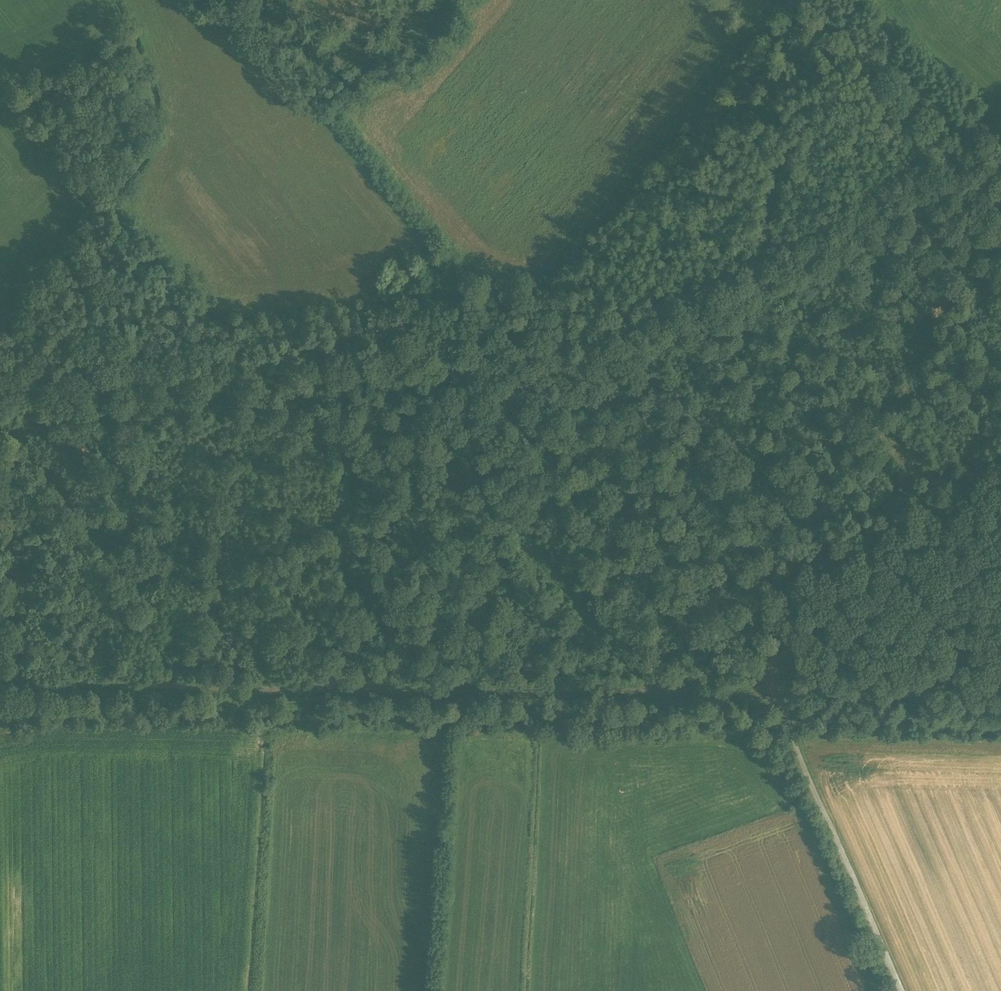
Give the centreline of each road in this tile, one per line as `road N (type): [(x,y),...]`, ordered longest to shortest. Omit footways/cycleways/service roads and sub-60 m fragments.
road 1 (track): [(900,990),(786,706)]

